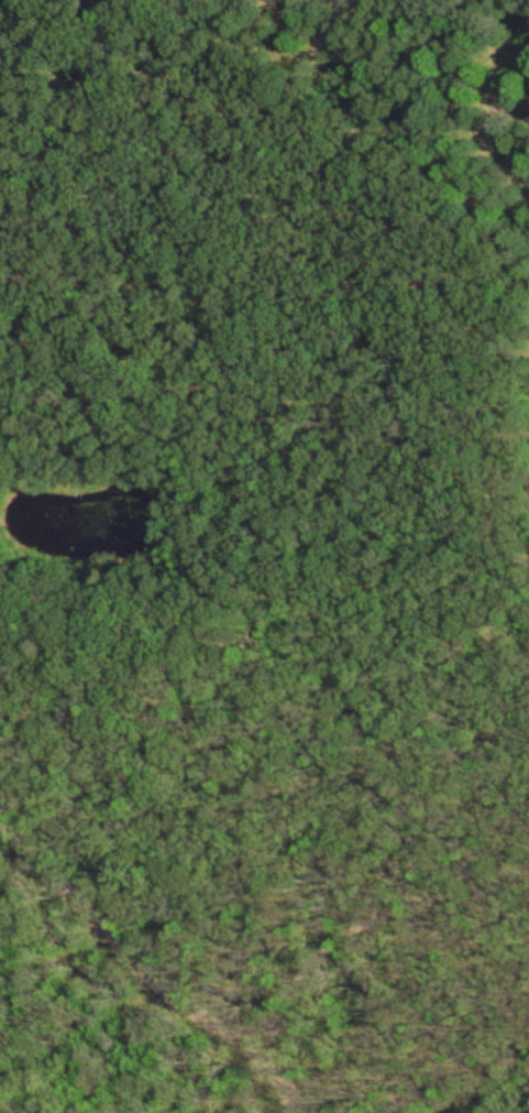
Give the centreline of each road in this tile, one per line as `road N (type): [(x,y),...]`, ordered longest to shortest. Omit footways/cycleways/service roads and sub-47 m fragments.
road 1 (track): [(247,1016),(0,755)]
road 2 (track): [(504,800),(431,888),(247,1016)]

